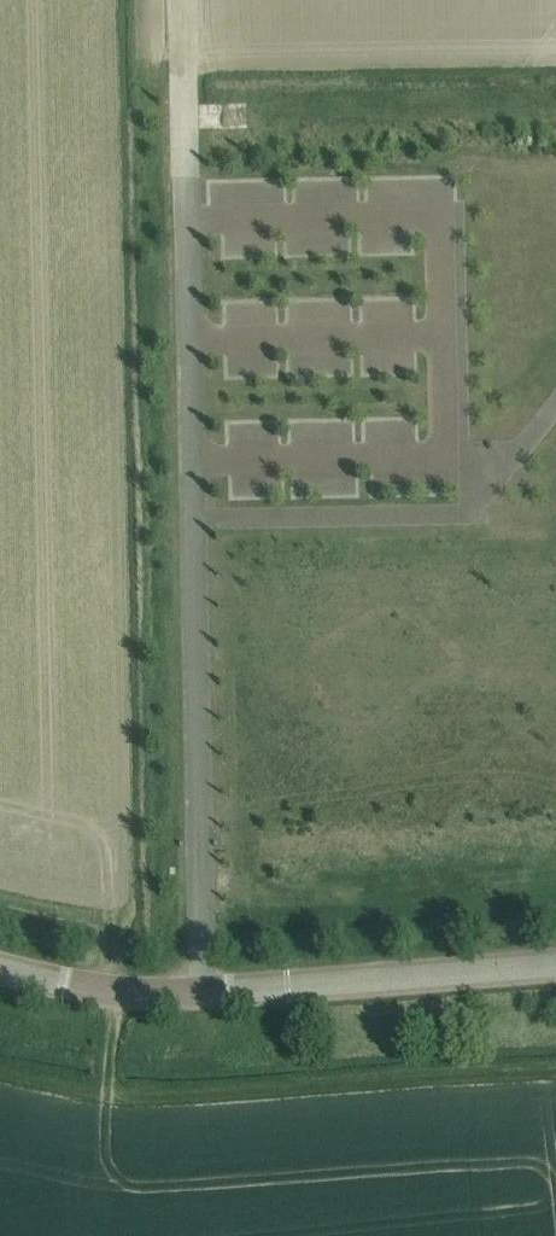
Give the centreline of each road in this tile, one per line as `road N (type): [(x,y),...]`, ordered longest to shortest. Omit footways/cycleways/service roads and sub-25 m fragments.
road 1 (unclassified): [(555,966),(145,993),(89,988),(0,964)]

